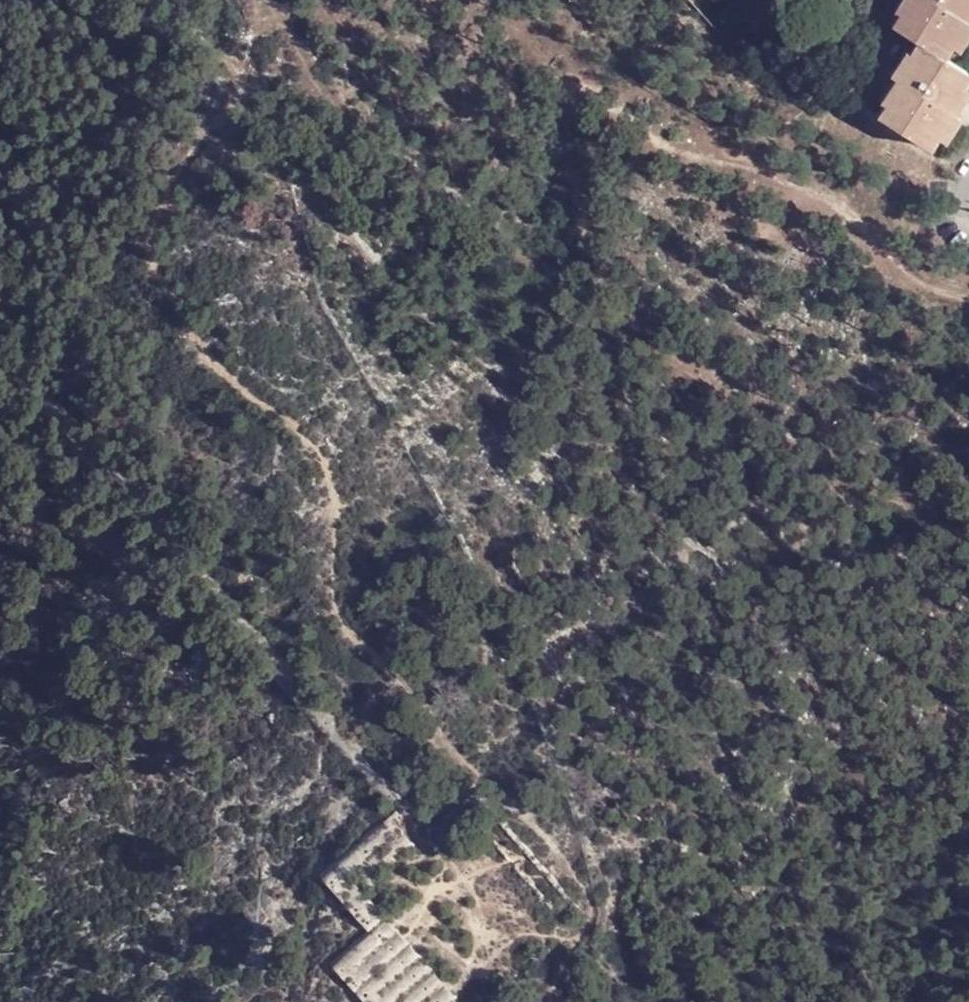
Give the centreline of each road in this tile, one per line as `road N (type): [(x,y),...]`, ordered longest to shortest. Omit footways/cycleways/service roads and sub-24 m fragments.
road 1 (track): [(556,1001),(587,943),(590,910),(580,885),(487,769),(351,637),(330,606),(339,525),(316,450),(201,350),(141,247),(146,218),(217,98),(208,52),(180,0)]

